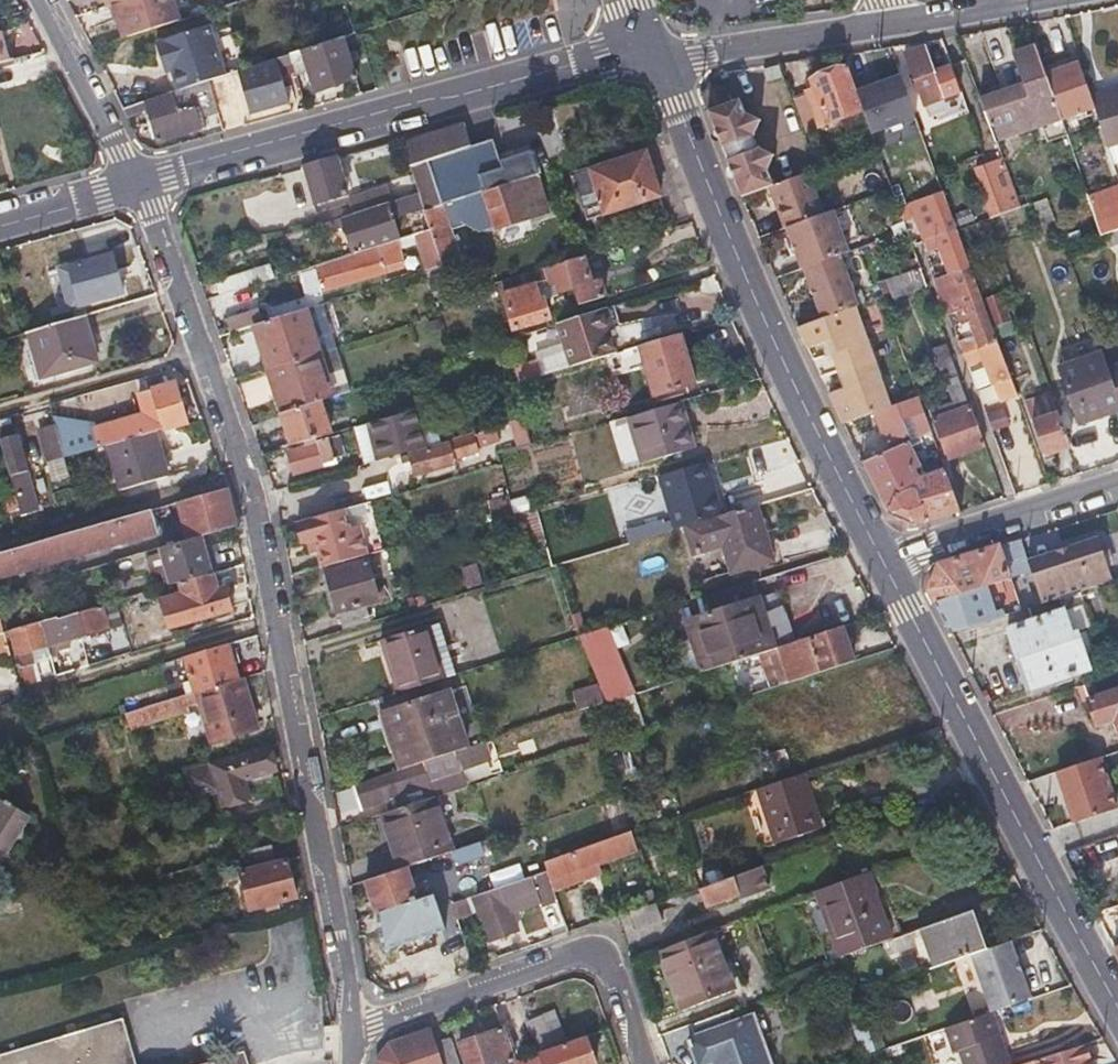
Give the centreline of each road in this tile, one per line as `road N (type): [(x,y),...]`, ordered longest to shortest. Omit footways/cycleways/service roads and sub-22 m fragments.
road 1 (residential): [(203,355),(249,481),(356,1038)]
road 2 (tertiary): [(884,564),(765,320),(660,61)]
road 3 (residential): [(651,40),(137,182)]
road 4 (tertiary): [(1117,1008),(884,564)]
road 5 (residential): [(643,1063),(609,963),(588,950),(387,1015),(356,1038)]
road 6 (residential): [(1117,489),(884,564)]
road 7 (residential): [(660,61),(894,25)]
road 8 (residential): [(0,414),(203,355)]
road 9 (residential): [(137,182),(39,0)]
road 10 (residential): [(137,182),(203,355)]
road 11 (residential): [(137,182),(0,225)]
road 12 (residential): [(894,25),(1028,0)]

